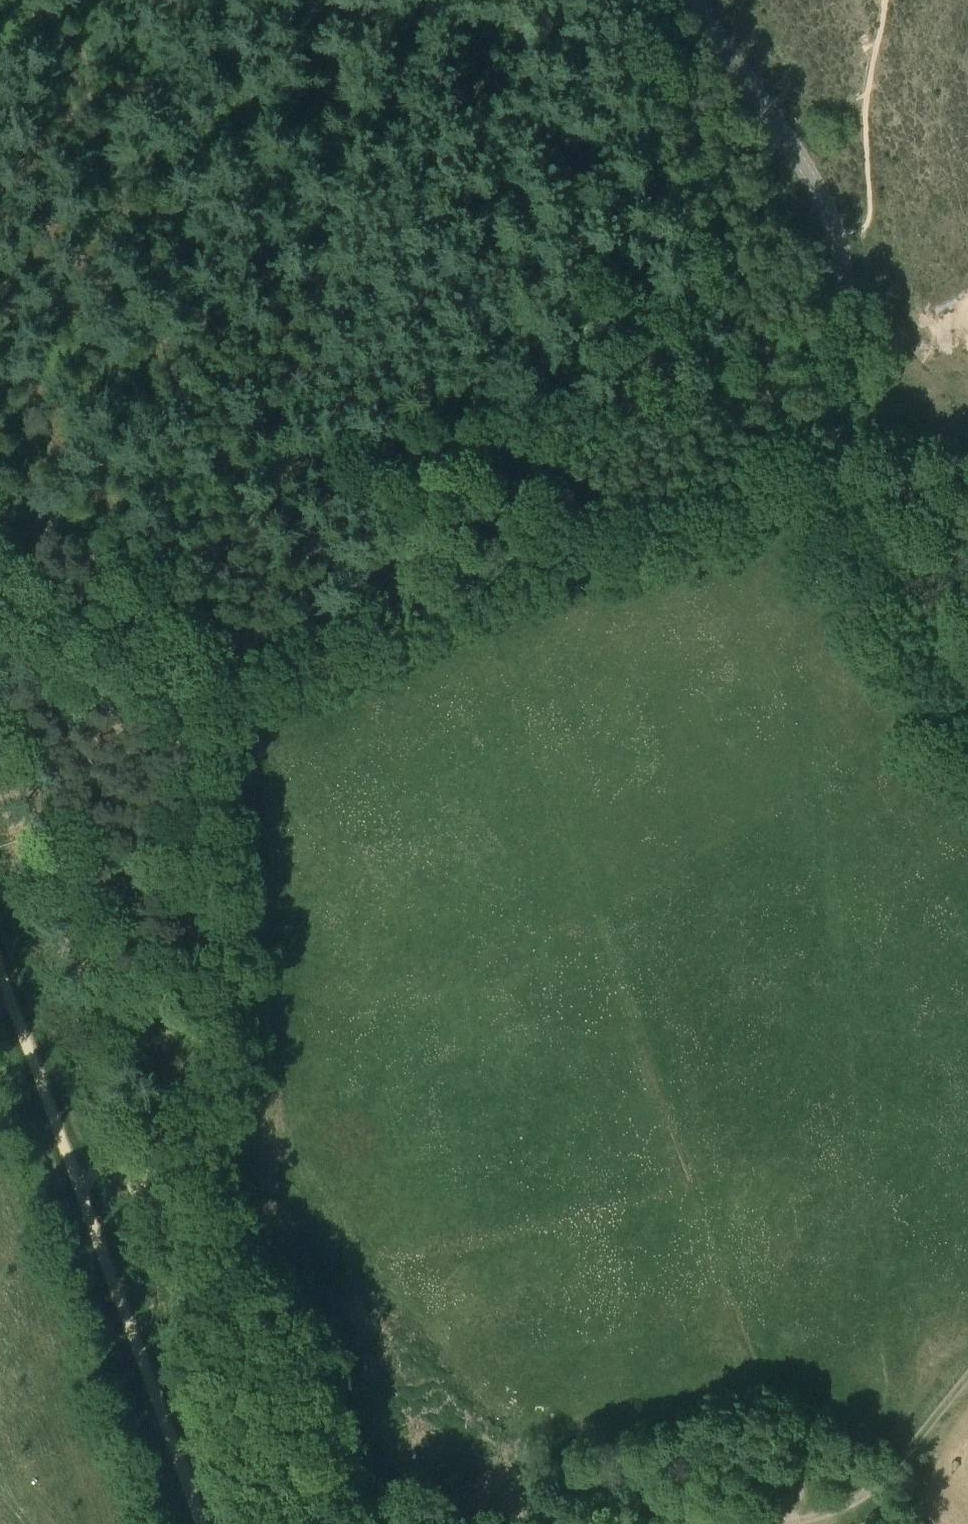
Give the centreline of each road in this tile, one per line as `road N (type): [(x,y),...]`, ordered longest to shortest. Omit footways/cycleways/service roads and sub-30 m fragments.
road 1 (unclassified): [(967,692),(893,575),(847,471),(837,407),(845,281),(829,210),(779,121),(692,0)]
road 2 (track): [(967,1376),(863,1495),(751,1523)]

